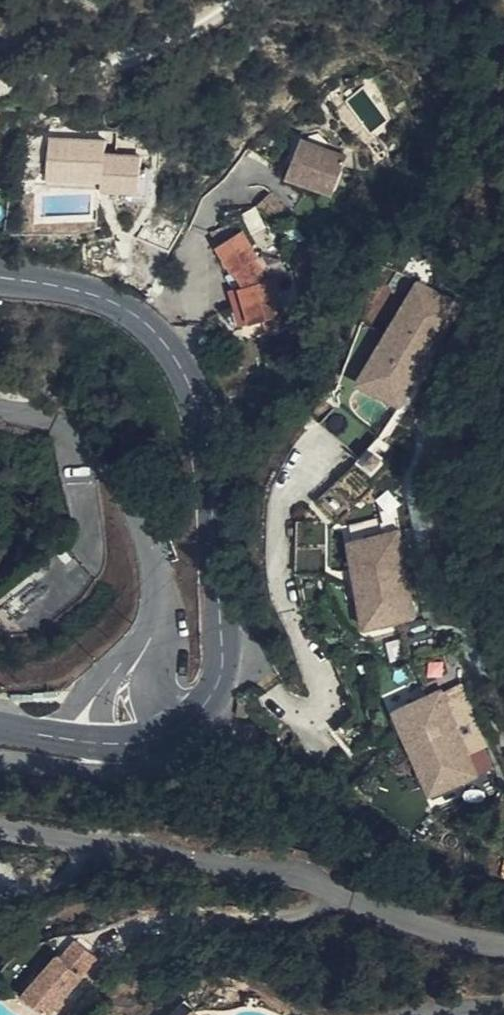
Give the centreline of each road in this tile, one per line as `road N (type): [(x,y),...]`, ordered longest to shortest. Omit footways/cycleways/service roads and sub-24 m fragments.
road 1 (tertiary): [(0,275),(93,291),(131,308),(168,342),(197,393),(212,461),(225,653),(214,694),(179,731)]
road 2 (residential): [(0,827),(297,873),(457,936),(503,946)]
road 3 (unclassified): [(164,600),(147,530),(100,451),(50,419),(0,409)]
road 4 (residential): [(0,760),(152,782),(181,763),(179,731)]
road 5 (unclassified): [(179,731),(157,678),(168,635),(164,600)]

